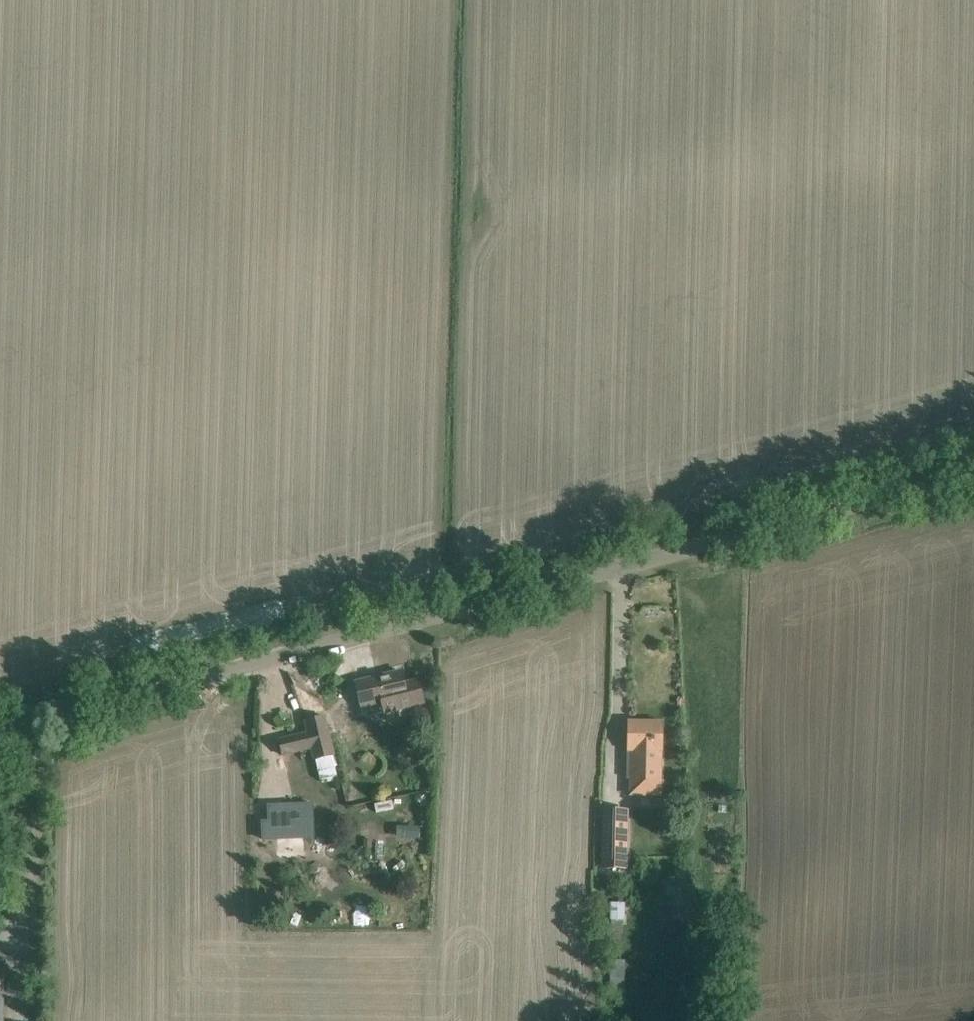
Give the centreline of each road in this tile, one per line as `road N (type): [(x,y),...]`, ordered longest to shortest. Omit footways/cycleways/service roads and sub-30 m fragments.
road 1 (unclassified): [(0,733),(973,459)]

